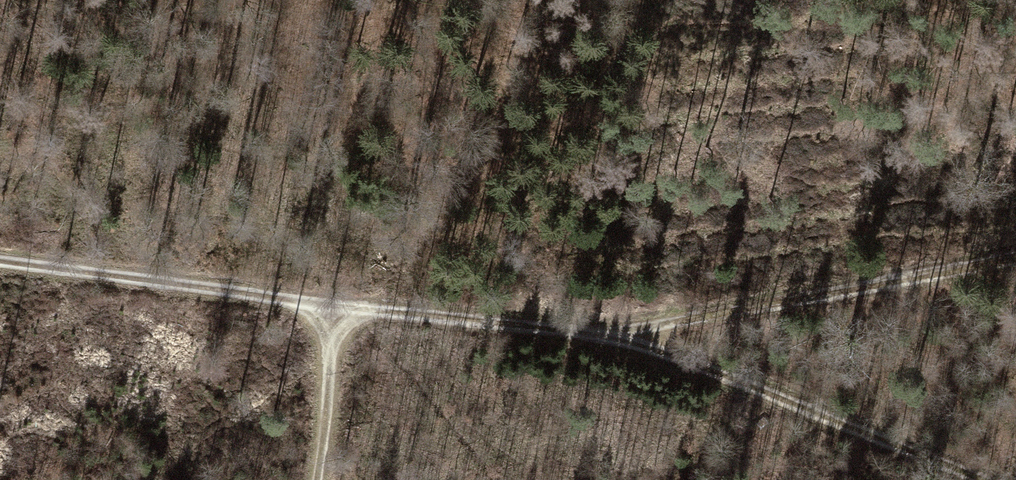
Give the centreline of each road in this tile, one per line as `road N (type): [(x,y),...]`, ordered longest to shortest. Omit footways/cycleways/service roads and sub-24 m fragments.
road 1 (track): [(0,259),(337,307),(607,332)]
road 2 (track): [(607,332),(1015,264)]
road 3 (track): [(982,479),(607,332)]
road 4 (track): [(337,307),(314,479)]

